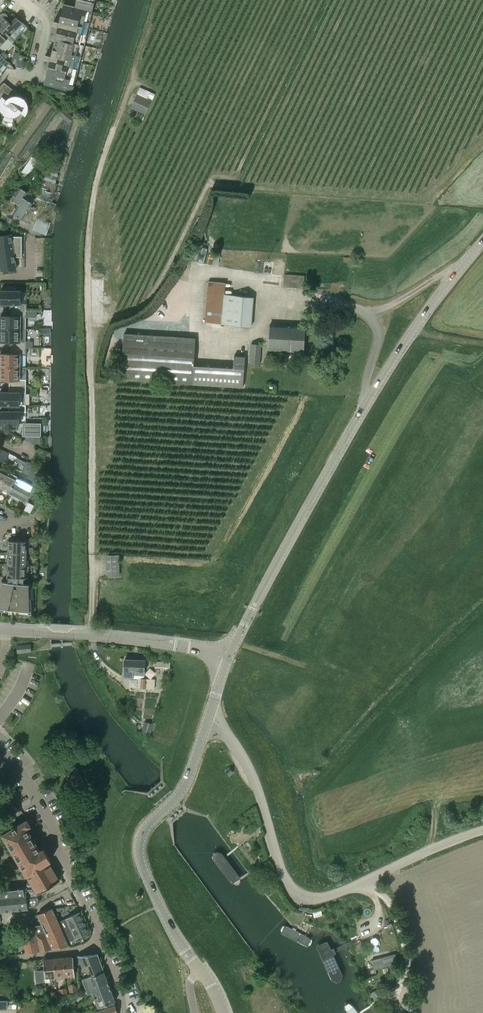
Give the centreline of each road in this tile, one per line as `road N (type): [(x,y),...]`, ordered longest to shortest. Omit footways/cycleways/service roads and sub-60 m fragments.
road 1 (track): [(156,691),(126,687),(101,664),(90,635),(90,222),(134,83)]
road 2 (tertiary): [(227,660),(367,404),(482,243)]
road 3 (unclassified): [(208,721),(235,744),(285,881),(304,900),(482,830)]
road 4 (secondary): [(202,971),(160,905),(140,851),(147,827),(185,788),(208,721)]
road 5 (residential): [(124,1012),(123,993),(52,843),(52,824)]
road 6 (secondary): [(227,660),(176,645),(42,633)]

